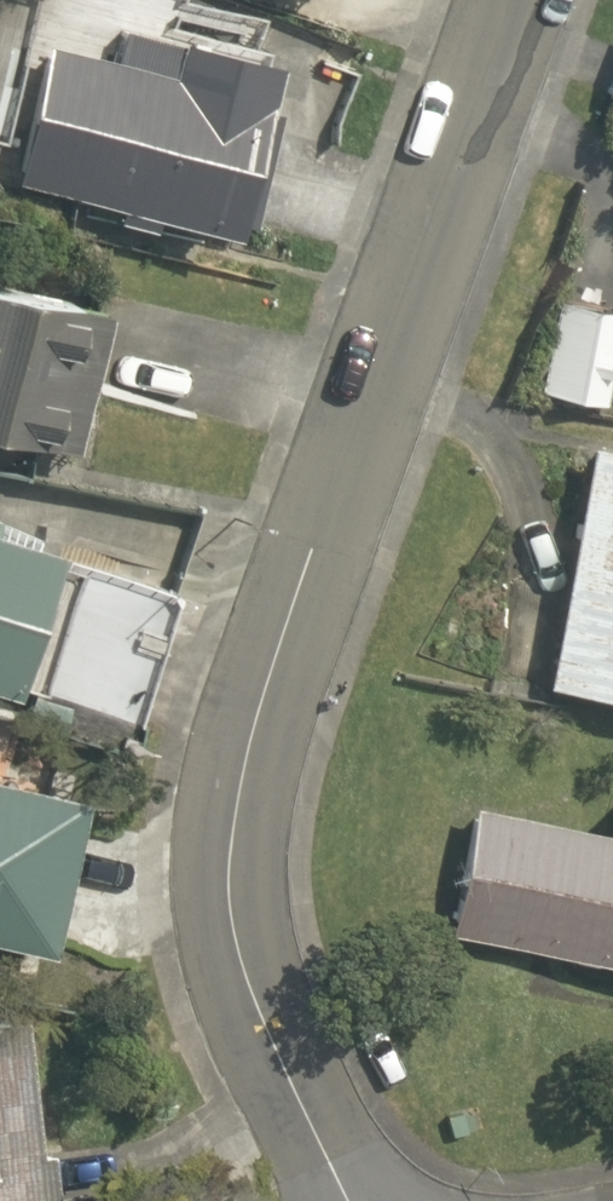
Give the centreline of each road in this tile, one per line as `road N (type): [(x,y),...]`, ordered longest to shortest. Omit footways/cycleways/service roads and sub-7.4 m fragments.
road 1 (residential): [(348,1200),(255,993),(240,931),(233,783),(515,0)]

